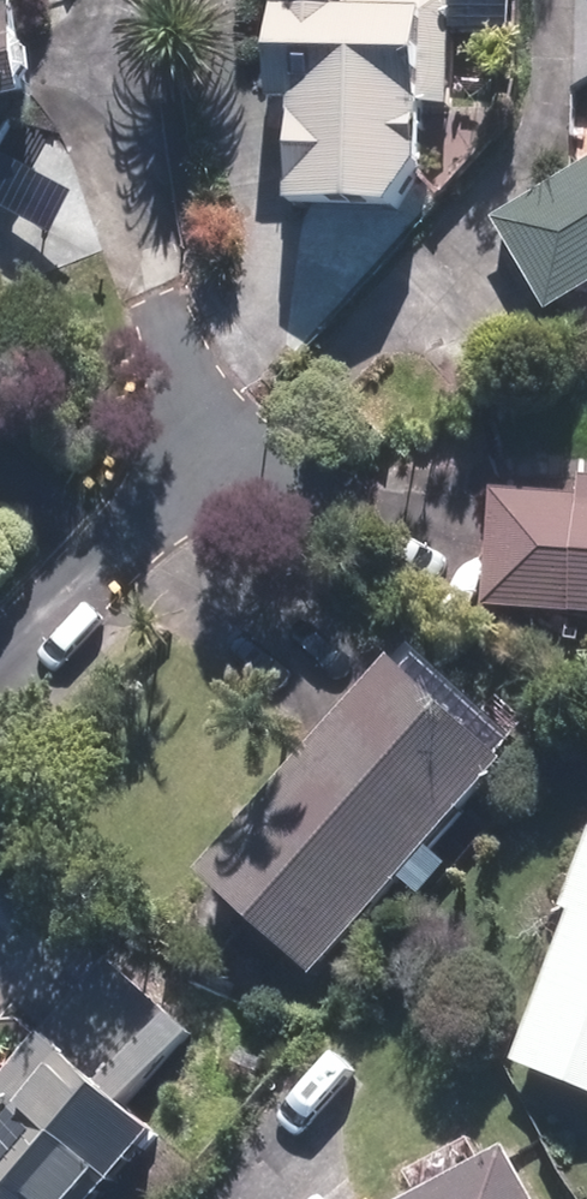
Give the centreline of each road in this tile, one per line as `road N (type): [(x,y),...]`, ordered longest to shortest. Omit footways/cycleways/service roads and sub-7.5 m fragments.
road 1 (residential): [(191,461),(156,511),(0,675)]
road 2 (residential): [(159,299),(197,430),(191,461)]
road 3 (residential): [(331,517),(191,461)]

